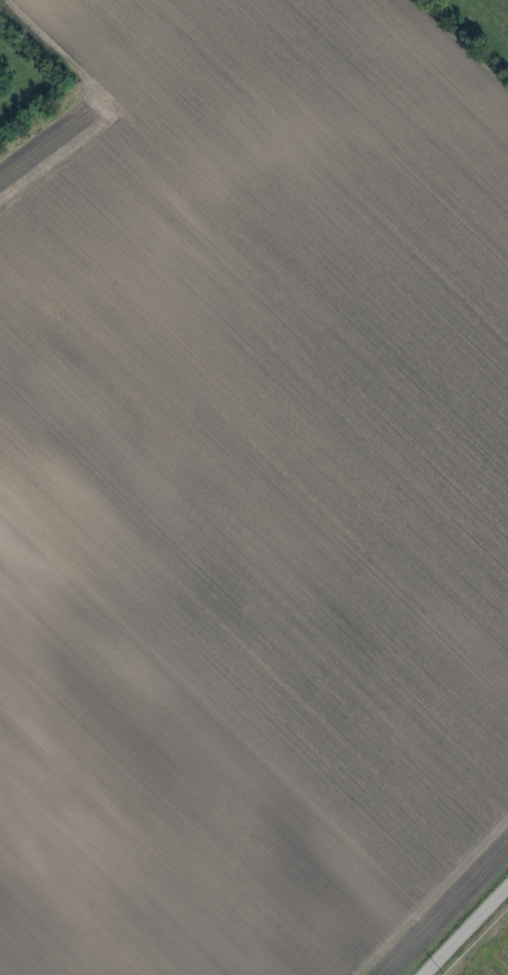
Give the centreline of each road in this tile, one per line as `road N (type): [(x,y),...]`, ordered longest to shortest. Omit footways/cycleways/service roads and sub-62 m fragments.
road 1 (residential): [(424,974),(507,886)]

